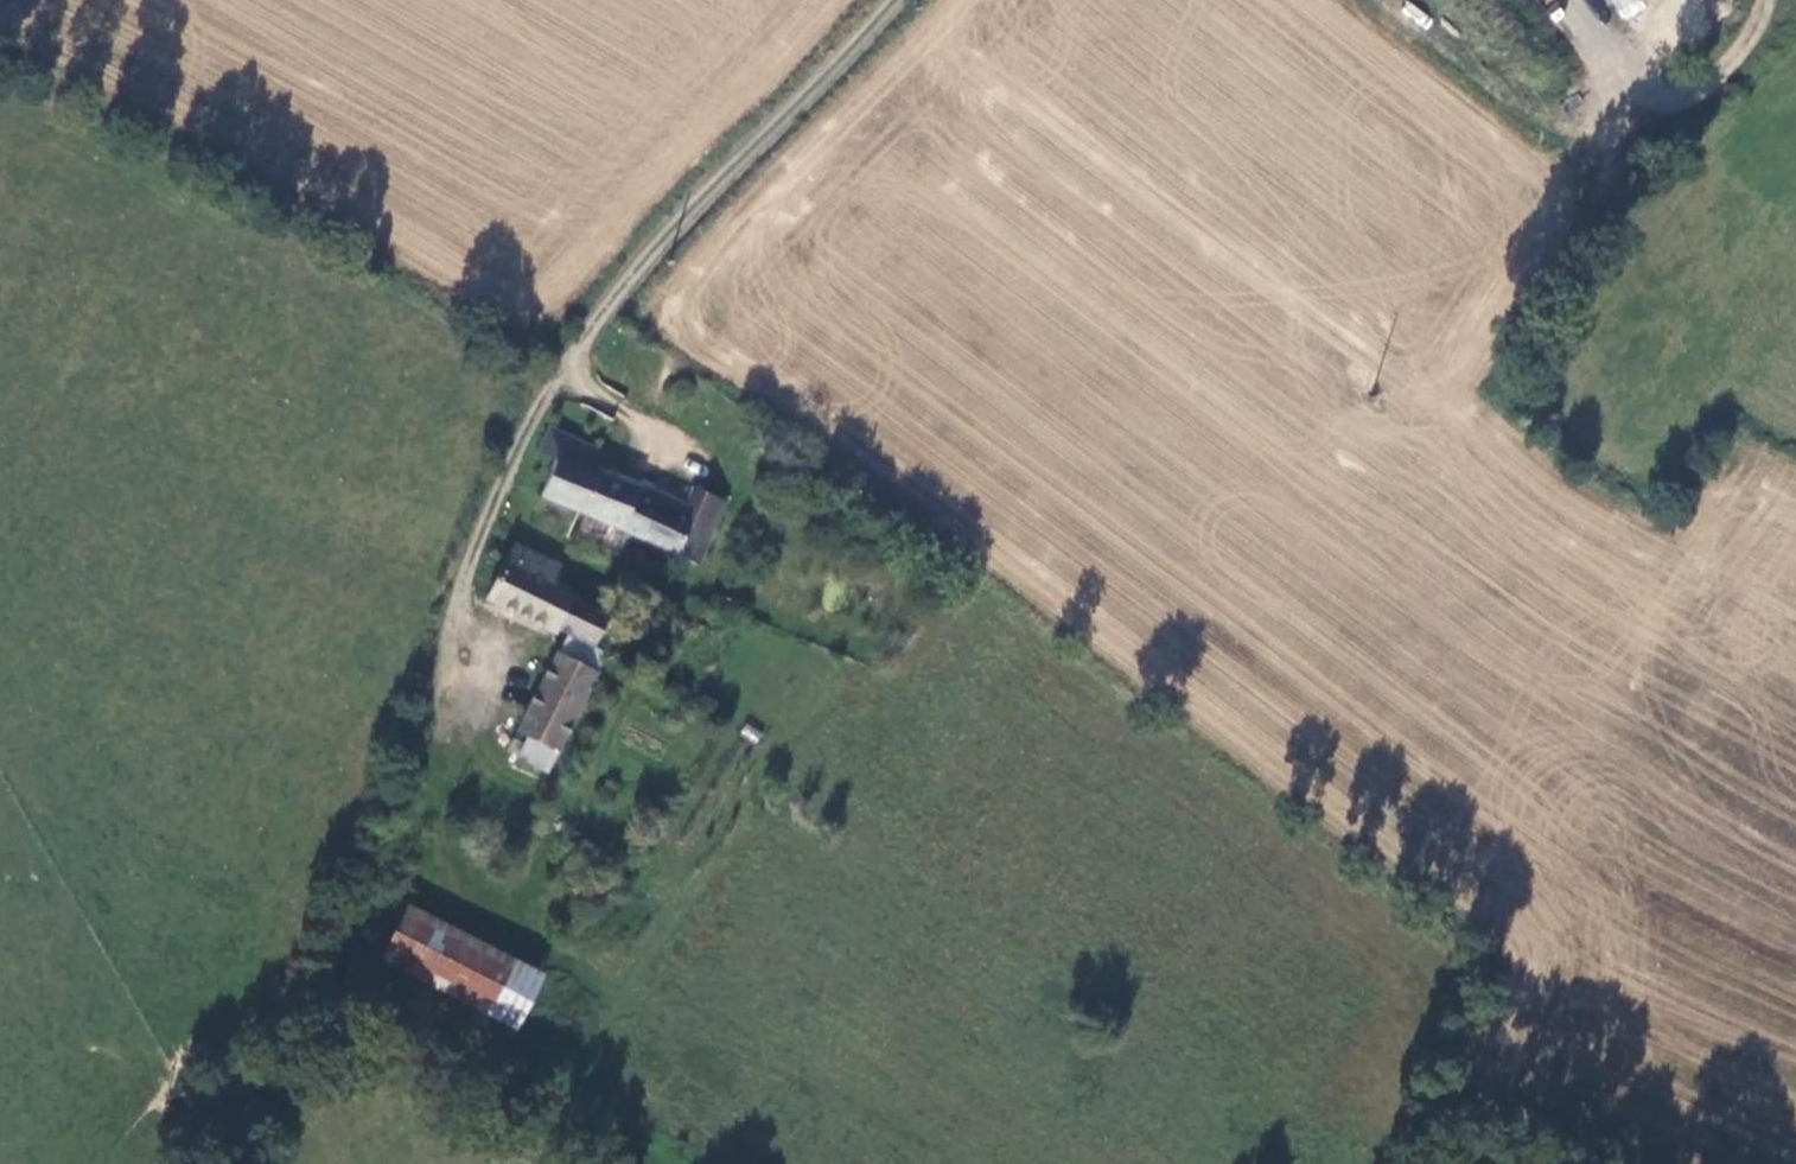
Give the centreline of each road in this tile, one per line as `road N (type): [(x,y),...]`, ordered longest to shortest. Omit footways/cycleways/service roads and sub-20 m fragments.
road 1 (unclassified): [(892,0),(631,269),(558,370),(498,499),(457,617)]

